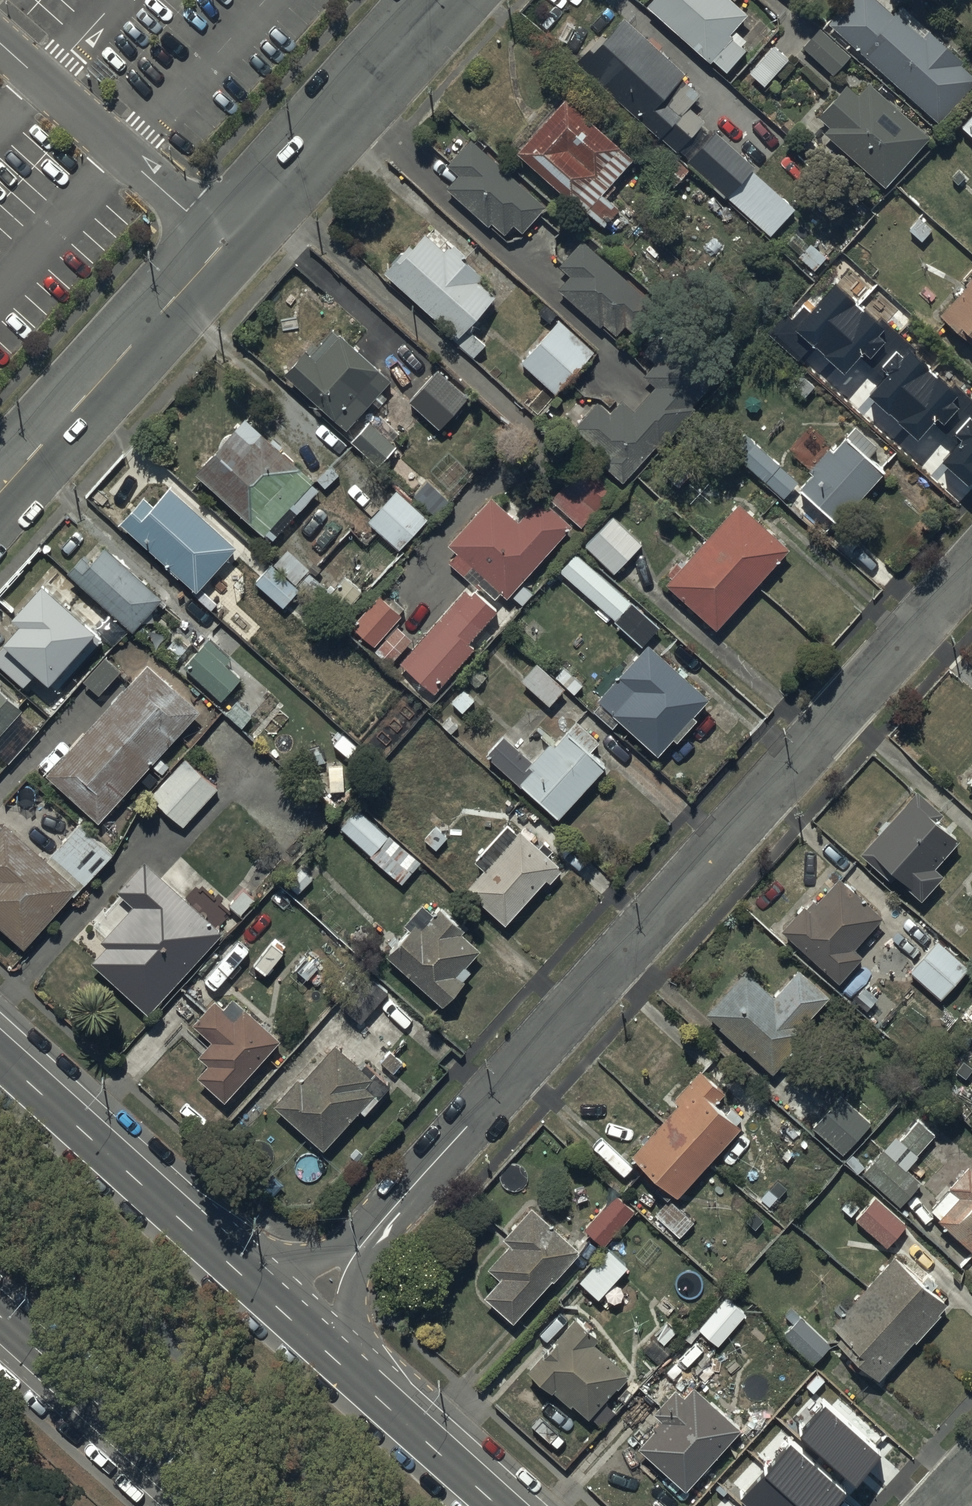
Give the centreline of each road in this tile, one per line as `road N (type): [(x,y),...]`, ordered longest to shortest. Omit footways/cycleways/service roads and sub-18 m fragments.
road 1 (residential): [(384,1219),(971,571)]
road 2 (tertiary): [(0,493),(223,245)]
road 3 (tertiary): [(223,245),(444,0)]
road 4 (unclassified): [(0,44),(223,245)]
road 5 (secondary): [(0,1057),(218,1255)]
road 6 (secondary): [(212,1505),(0,1315)]
road 7 (secondary): [(351,1373),(500,1505)]
road 8 (secondary): [(218,1255),(351,1373)]
road 9 (residential): [(218,1255),(311,1261),(384,1219)]
road 10 (residential): [(384,1219),(356,1288),(351,1373)]

